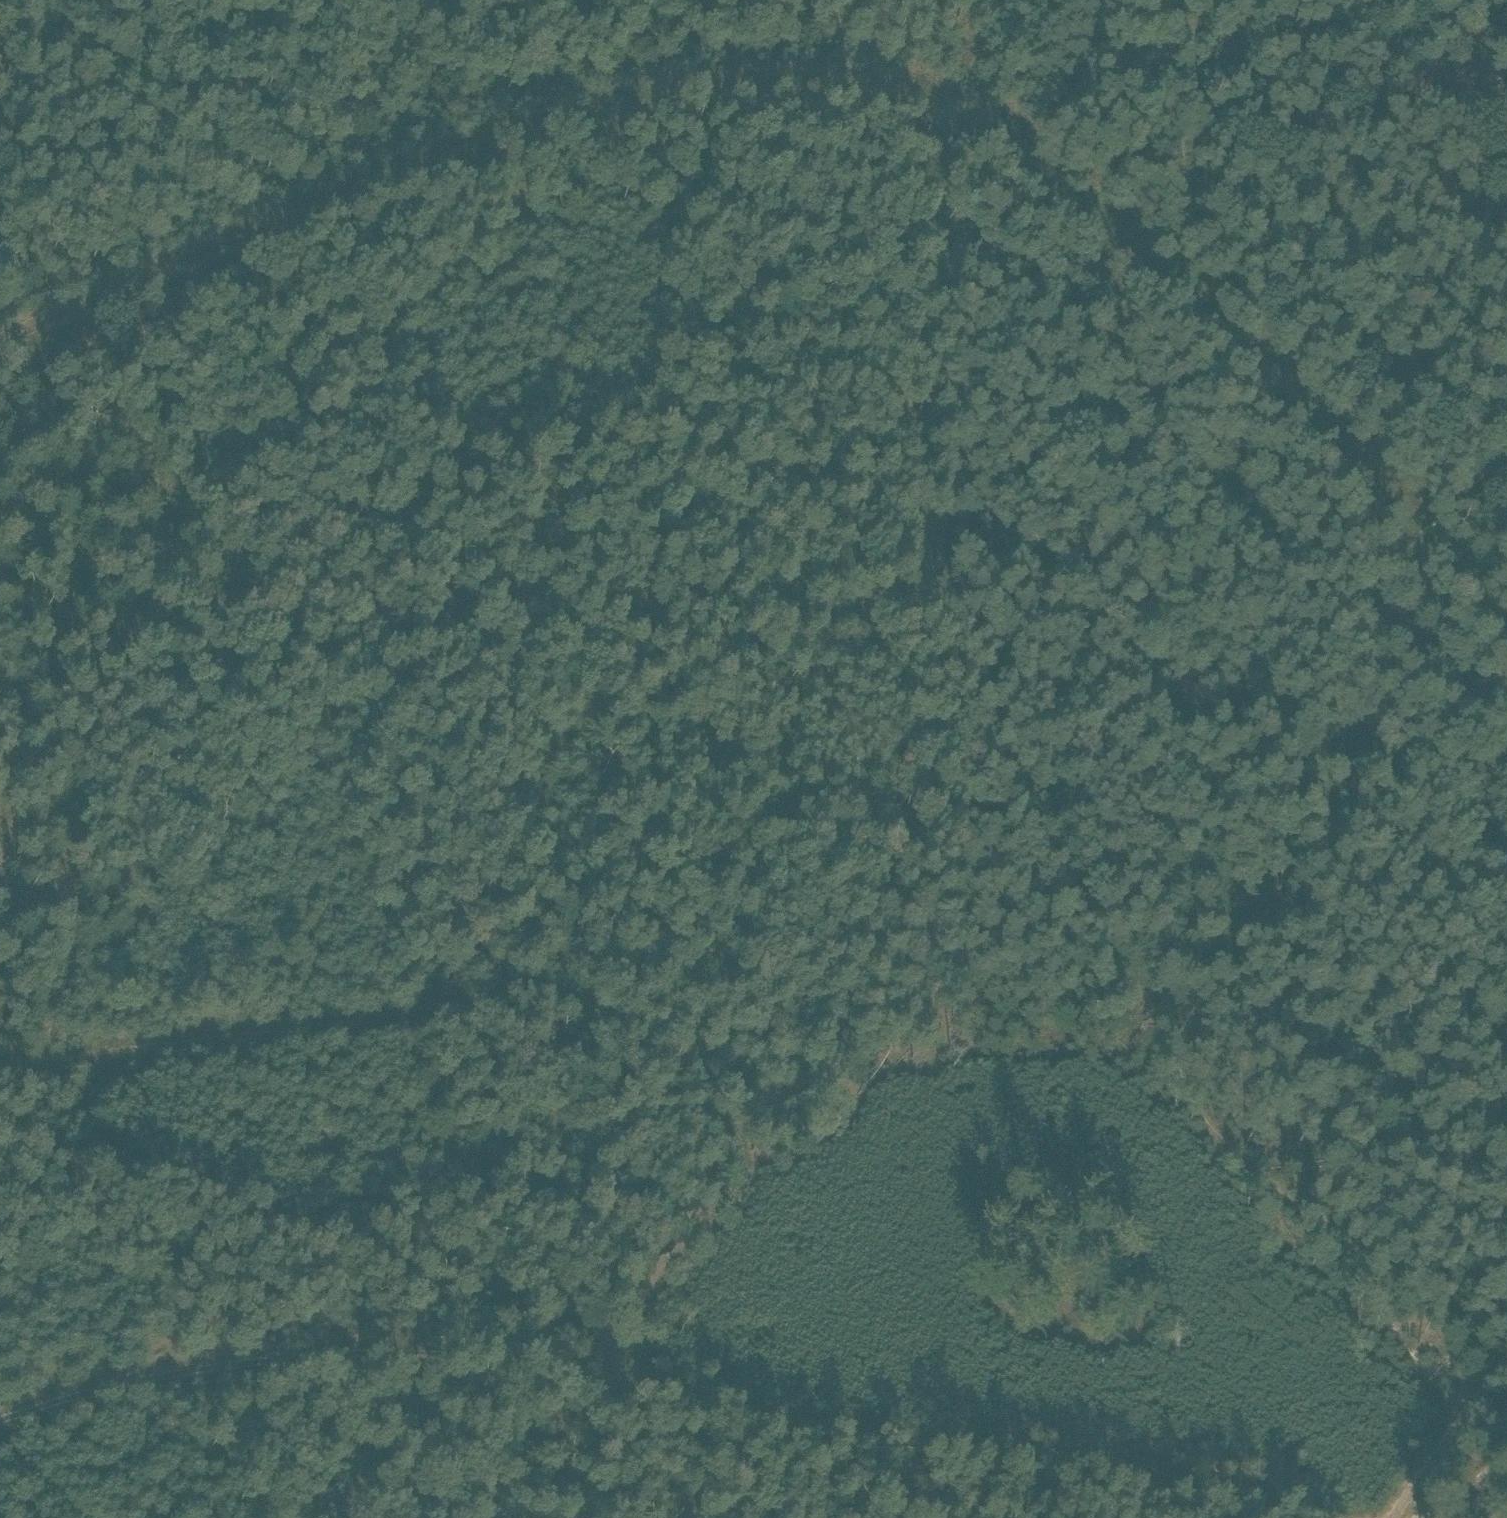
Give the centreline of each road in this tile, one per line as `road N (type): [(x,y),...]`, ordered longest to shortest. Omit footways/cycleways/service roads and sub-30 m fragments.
road 1 (track): [(1506,637),(1344,439),(1098,204),(966,103),(863,62),(795,50),(701,55),(577,89),(452,133),(0,343)]
road 2 (track): [(1353,1517),(858,1434),(493,1352),(384,1350),(182,1369),(0,1420)]
road 3 (track): [(1506,1357),(1394,1517)]

